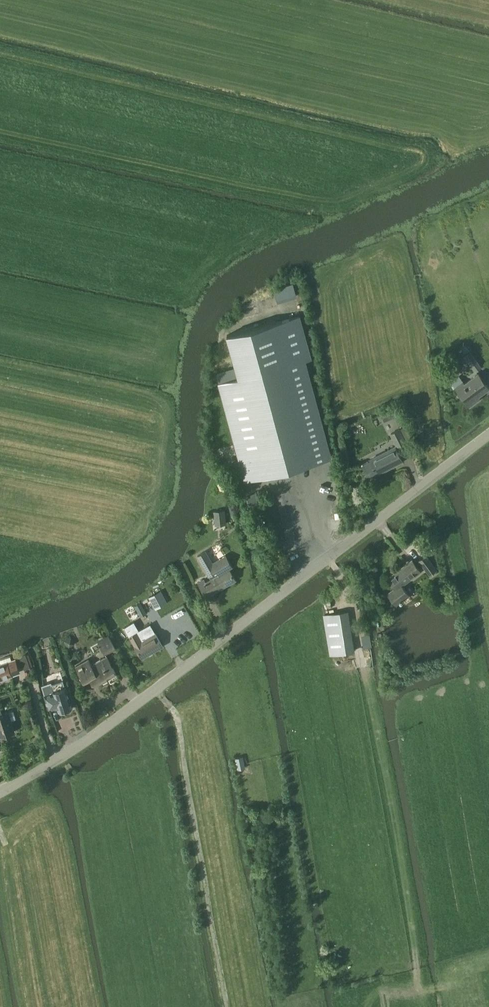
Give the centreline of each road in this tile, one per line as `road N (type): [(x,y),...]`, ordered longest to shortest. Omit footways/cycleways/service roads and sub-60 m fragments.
road 1 (tertiary): [(0,794),(158,689),(488,435)]
road 2 (track): [(174,713),(225,1006)]

